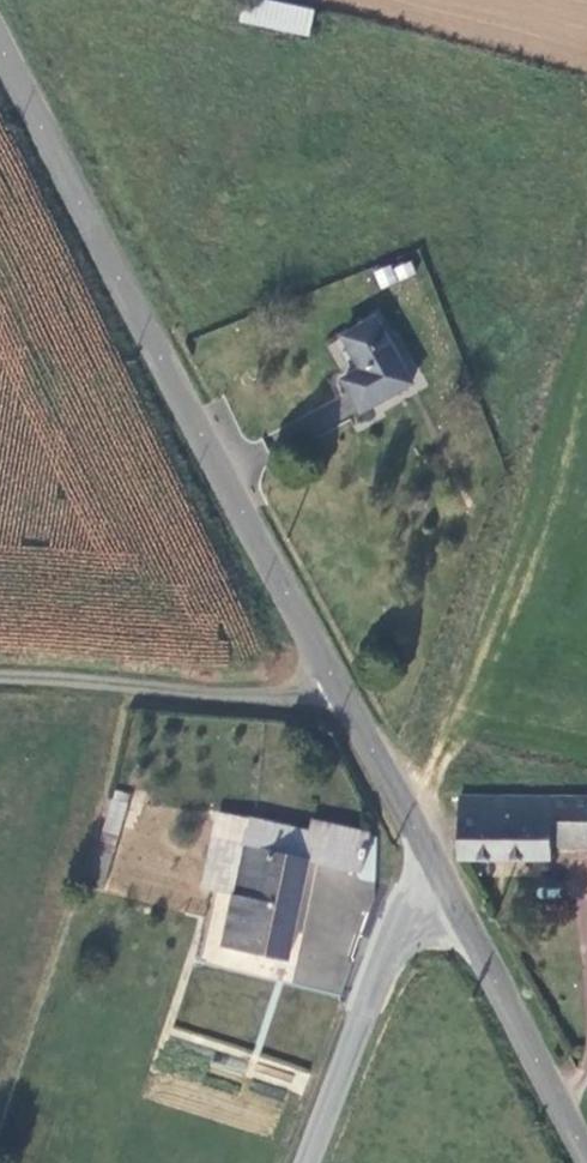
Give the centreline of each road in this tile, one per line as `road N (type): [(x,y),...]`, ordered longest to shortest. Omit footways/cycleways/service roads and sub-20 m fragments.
road 1 (tertiary): [(0,42),(452,896)]
road 2 (tertiary): [(452,896),(401,932),(307,1162)]
road 3 (tertiary): [(452,896),(586,1154)]

